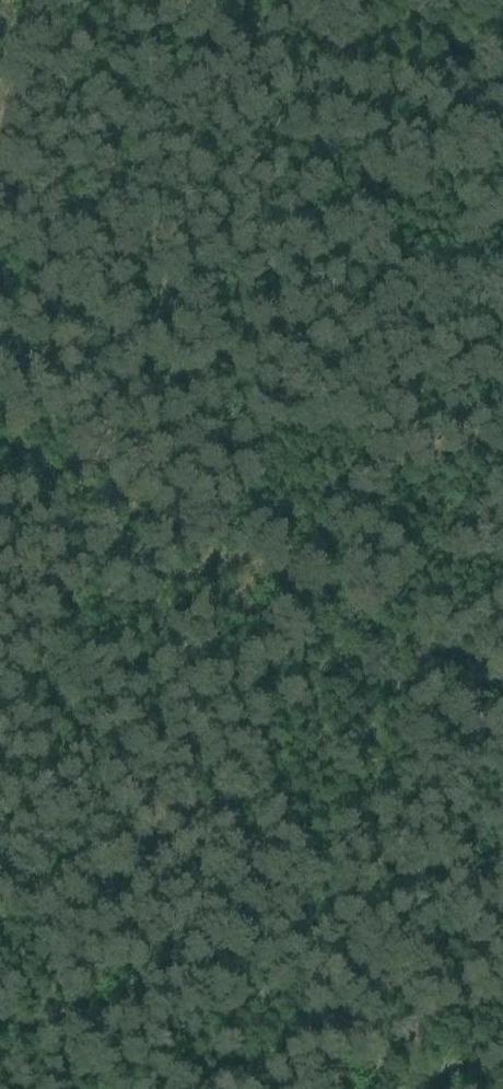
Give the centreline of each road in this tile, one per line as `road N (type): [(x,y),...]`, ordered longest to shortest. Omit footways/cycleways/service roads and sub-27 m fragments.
road 1 (track): [(0,141),(41,0)]

